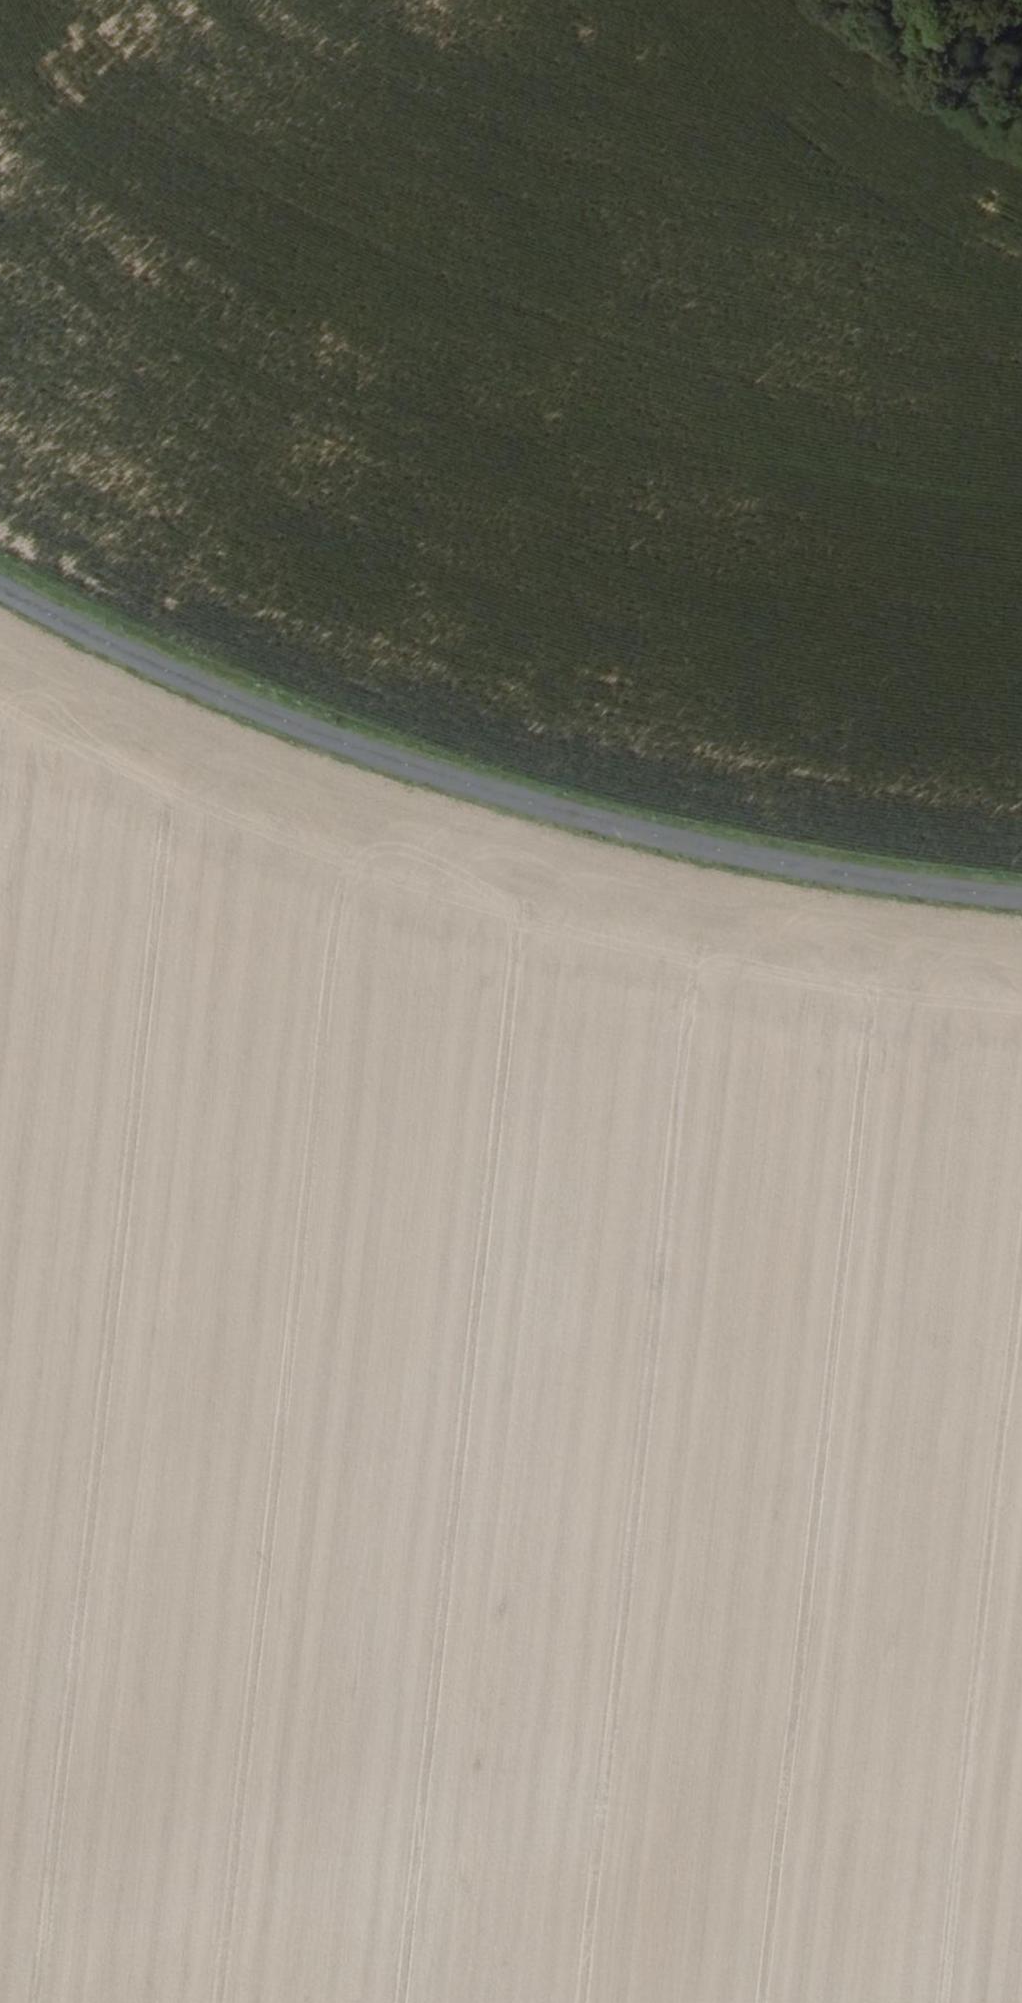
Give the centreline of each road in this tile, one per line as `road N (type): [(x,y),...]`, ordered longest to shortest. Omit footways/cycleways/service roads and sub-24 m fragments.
road 1 (tertiary): [(0,591),(272,717),(507,802),(911,889),(1021,900)]

